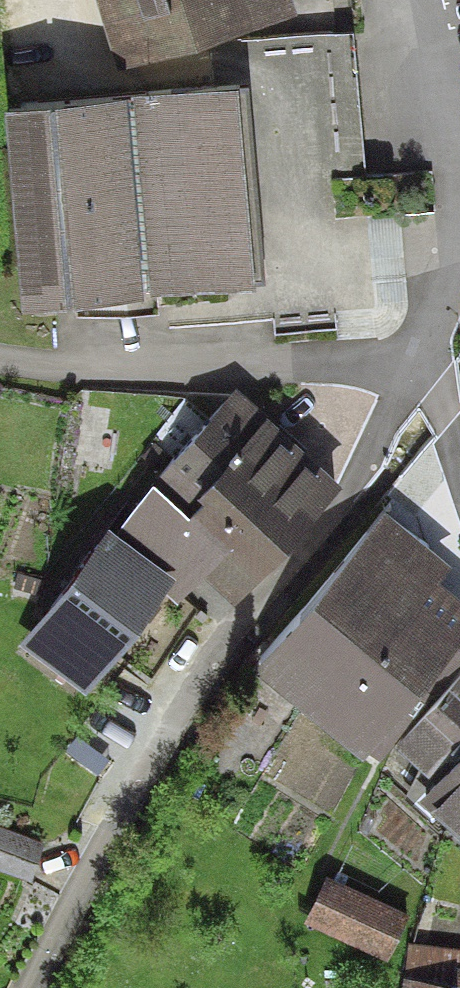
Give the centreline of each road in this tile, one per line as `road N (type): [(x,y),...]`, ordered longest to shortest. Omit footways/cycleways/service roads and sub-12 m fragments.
road 1 (residential): [(29,987),(78,883),(192,701),(361,472),(414,377)]
road 2 (residential): [(0,355),(126,373),(248,368),(414,377)]
road 3 (residential): [(459,177),(442,130),(422,0)]
road 4 (residential): [(414,377),(459,254)]

